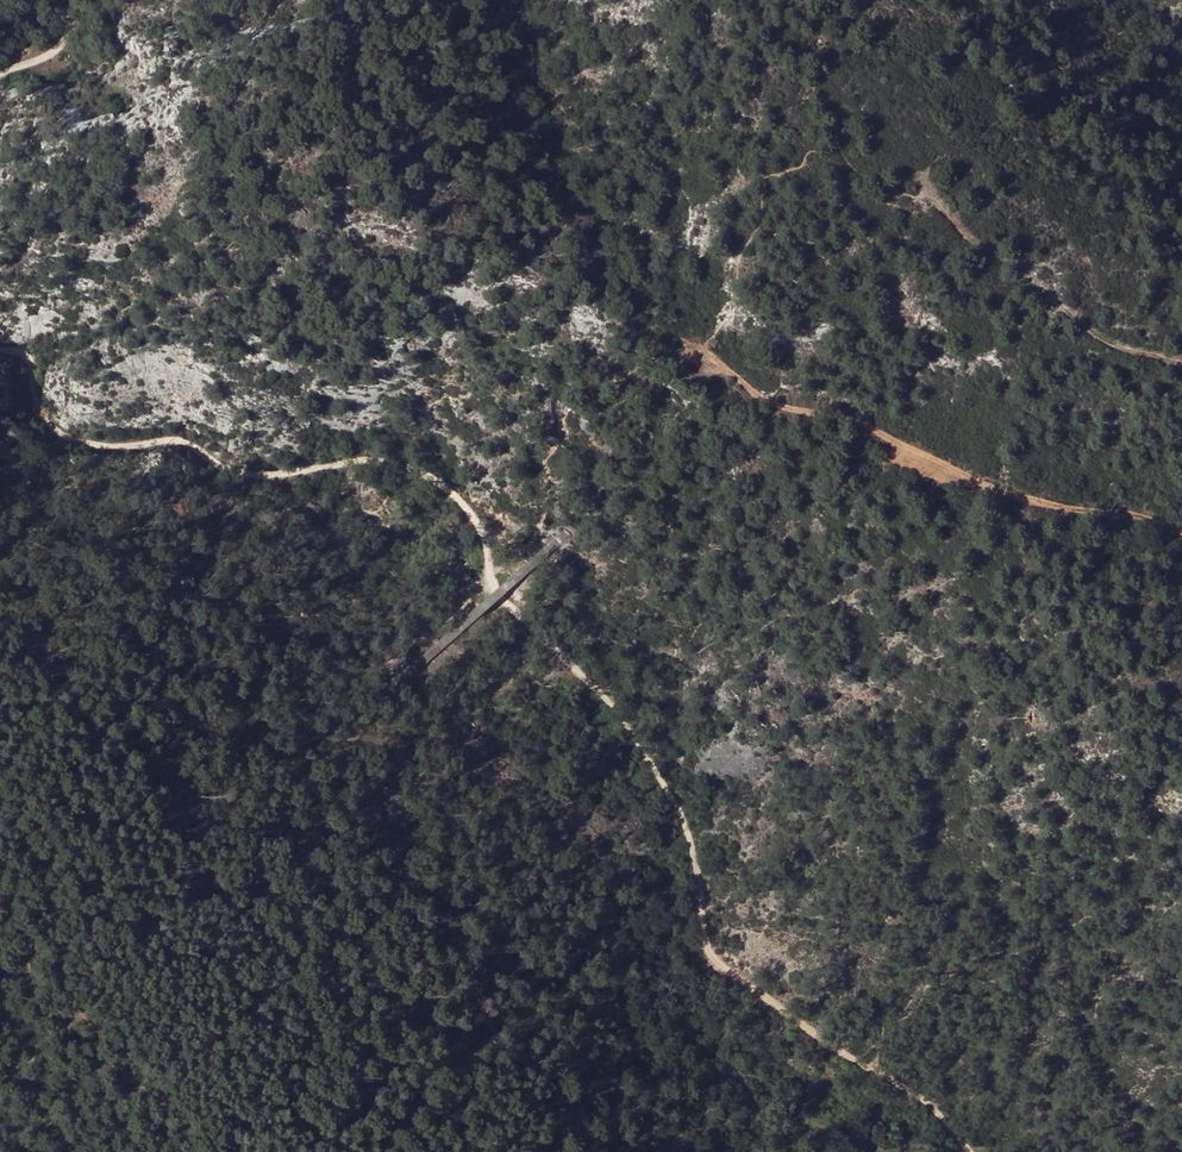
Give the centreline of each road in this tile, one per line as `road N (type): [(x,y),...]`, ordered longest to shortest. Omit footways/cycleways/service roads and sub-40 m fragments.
road 1 (track): [(0,353),(14,360),(32,420),(55,440),(83,446),(164,437),(196,443),(240,470),(280,475),(369,461),(447,486),(489,543),(493,583),(602,697),(678,806),(707,947),(800,1023),(930,1108),(972,1151)]
road 2 (track): [(1181,529),(1131,508),(1058,501),(999,483),(858,418),(775,398),(695,349)]

